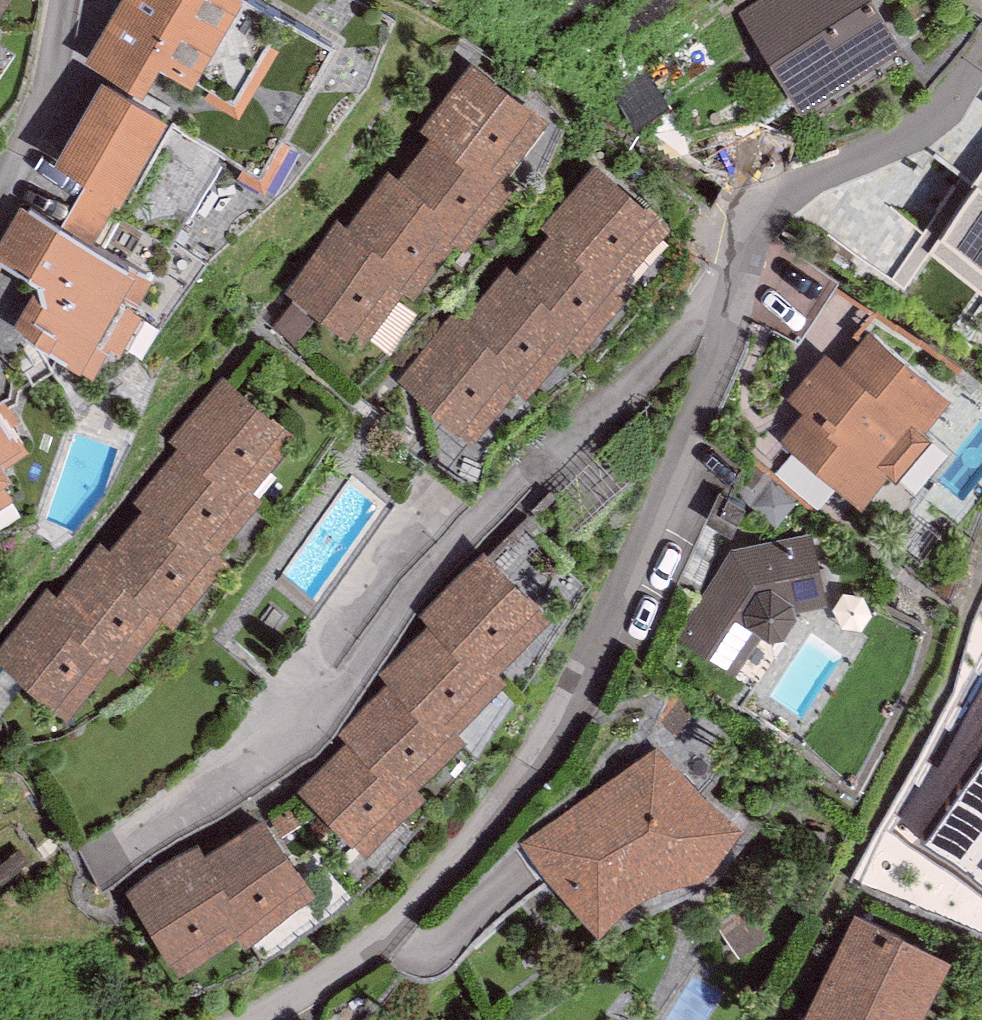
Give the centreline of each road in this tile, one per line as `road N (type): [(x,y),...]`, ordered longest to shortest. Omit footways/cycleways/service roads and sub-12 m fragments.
road 1 (residential): [(981,44),(942,107),(751,219),(609,644),(551,747),(392,929),(280,1019)]

